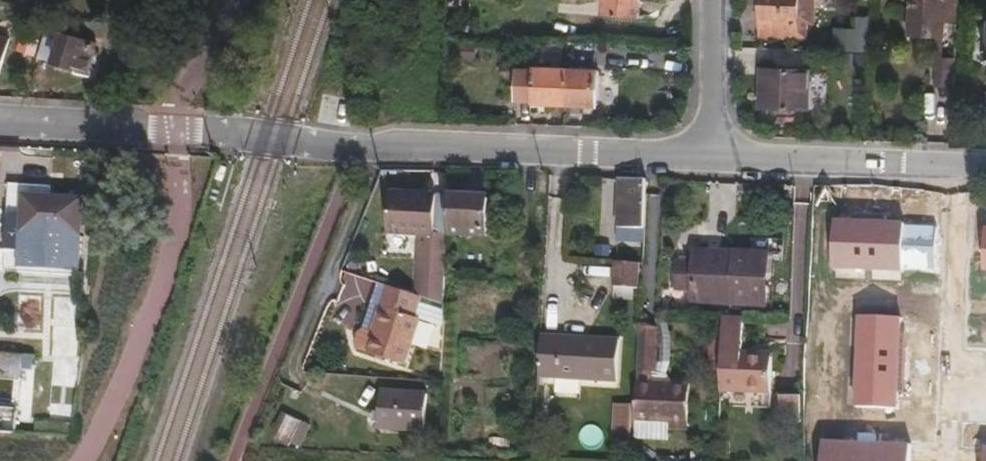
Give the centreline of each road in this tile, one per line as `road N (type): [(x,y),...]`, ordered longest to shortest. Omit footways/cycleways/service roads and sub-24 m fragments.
road 1 (residential): [(0,122),(707,153)]
road 2 (residential): [(707,153),(985,166)]
road 3 (residential): [(716,0),(707,153)]

